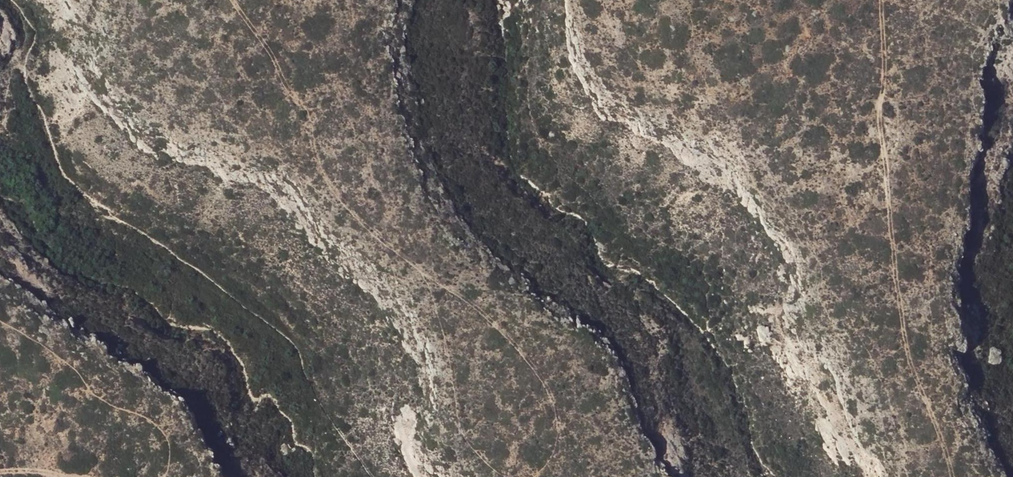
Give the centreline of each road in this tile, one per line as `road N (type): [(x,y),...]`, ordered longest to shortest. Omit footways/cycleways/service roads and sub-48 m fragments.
road 1 (track): [(233,0),(337,176),(384,237),(545,378),(557,437),(541,476)]
road 2 (track): [(952,476),(894,284),(879,0)]
road 3 (track): [(522,476),(471,444),(439,313)]
road 4 (track): [(0,471),(127,476)]

